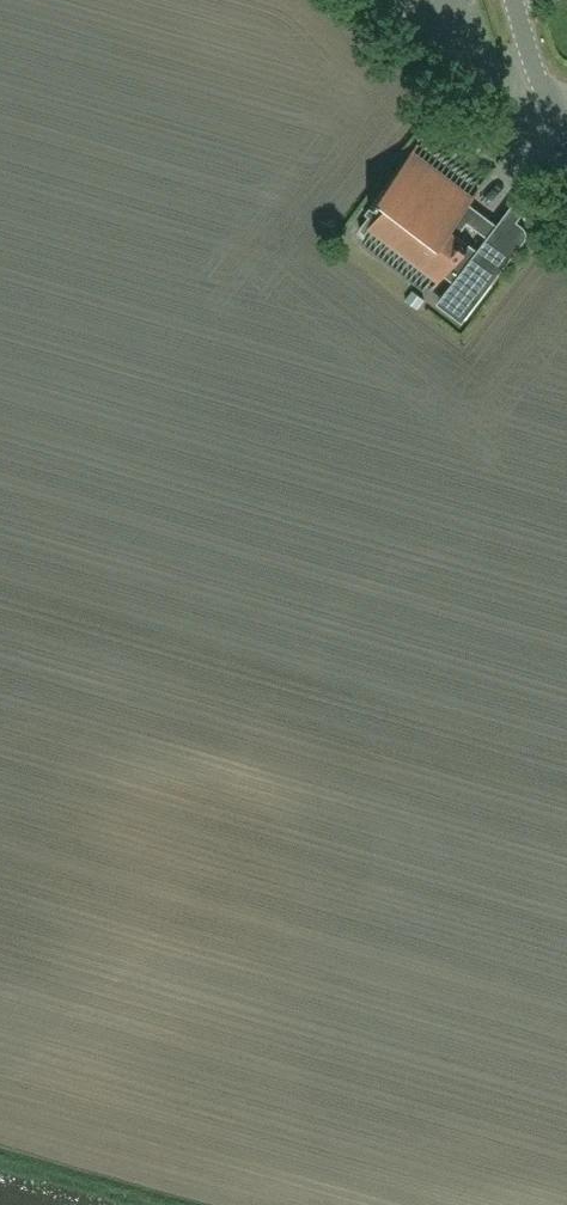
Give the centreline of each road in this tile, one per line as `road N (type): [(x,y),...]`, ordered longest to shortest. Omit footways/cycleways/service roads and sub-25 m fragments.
road 1 (tertiary): [(563,122),(517,0)]

